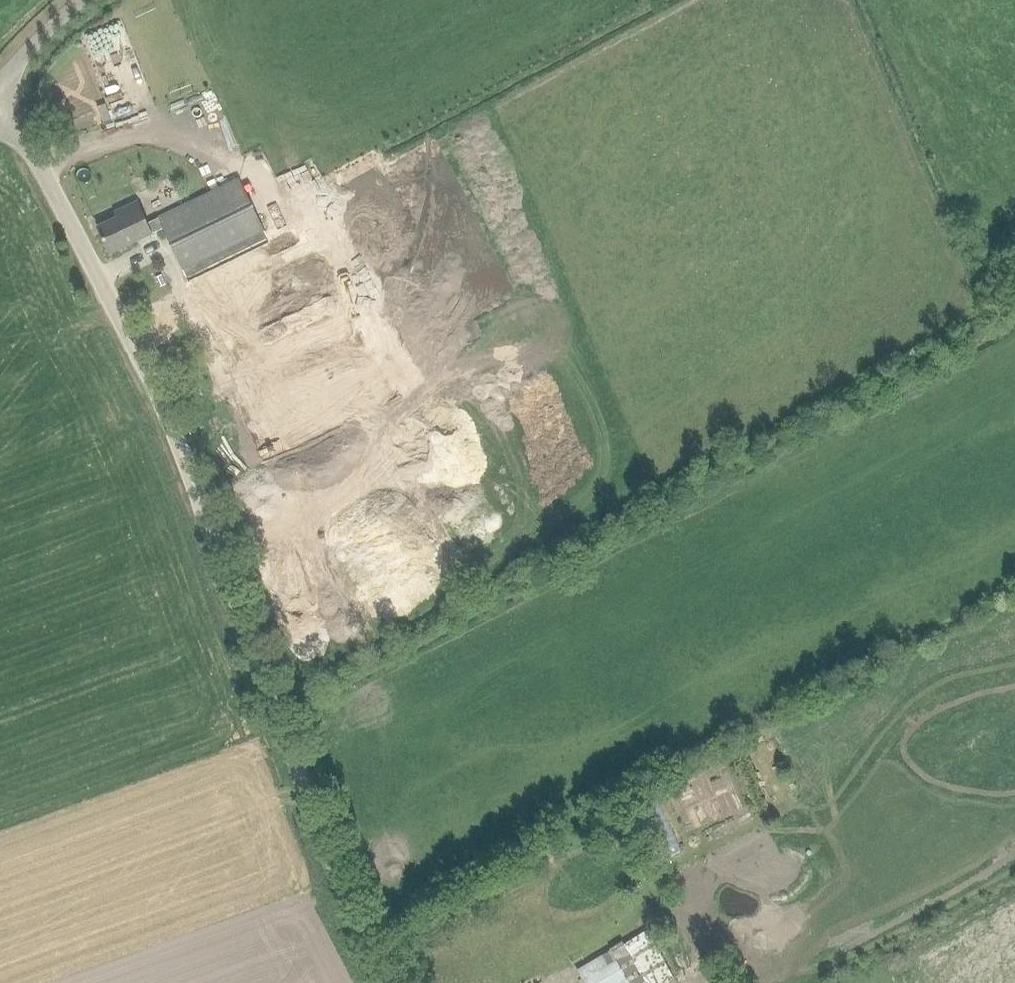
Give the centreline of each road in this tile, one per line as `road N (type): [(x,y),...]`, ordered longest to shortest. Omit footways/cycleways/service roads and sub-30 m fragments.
road 1 (unclassified): [(384,982),(145,364),(24,145),(0,121)]

